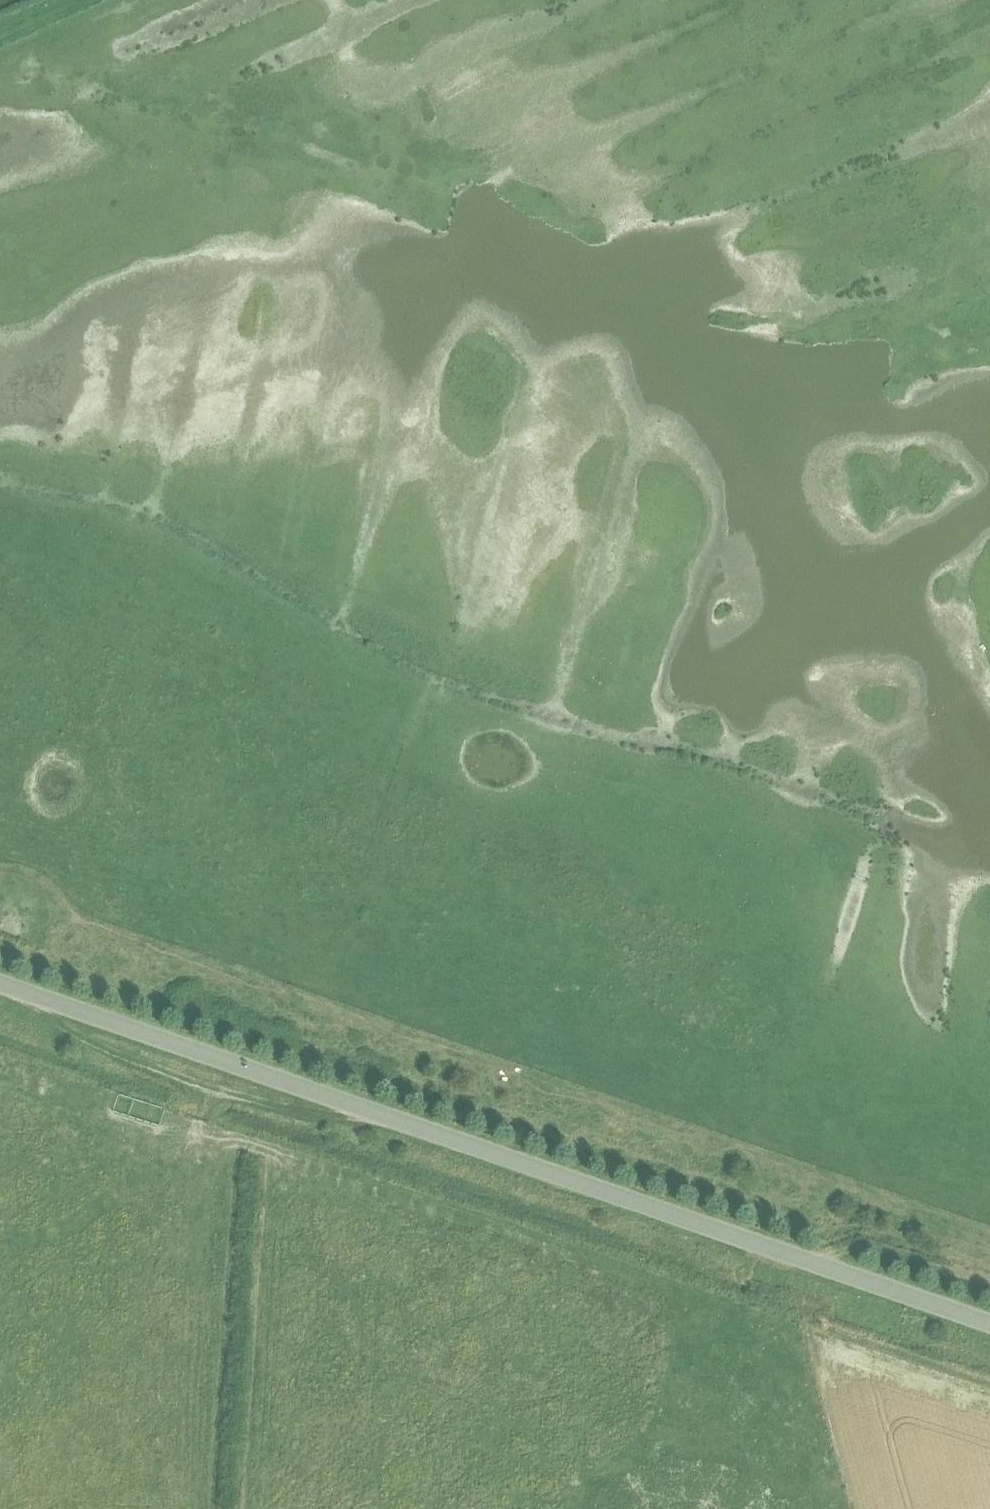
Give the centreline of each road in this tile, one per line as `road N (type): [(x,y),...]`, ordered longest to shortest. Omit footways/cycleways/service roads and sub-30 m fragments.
road 1 (unclassified): [(989,1326),(0,984)]

